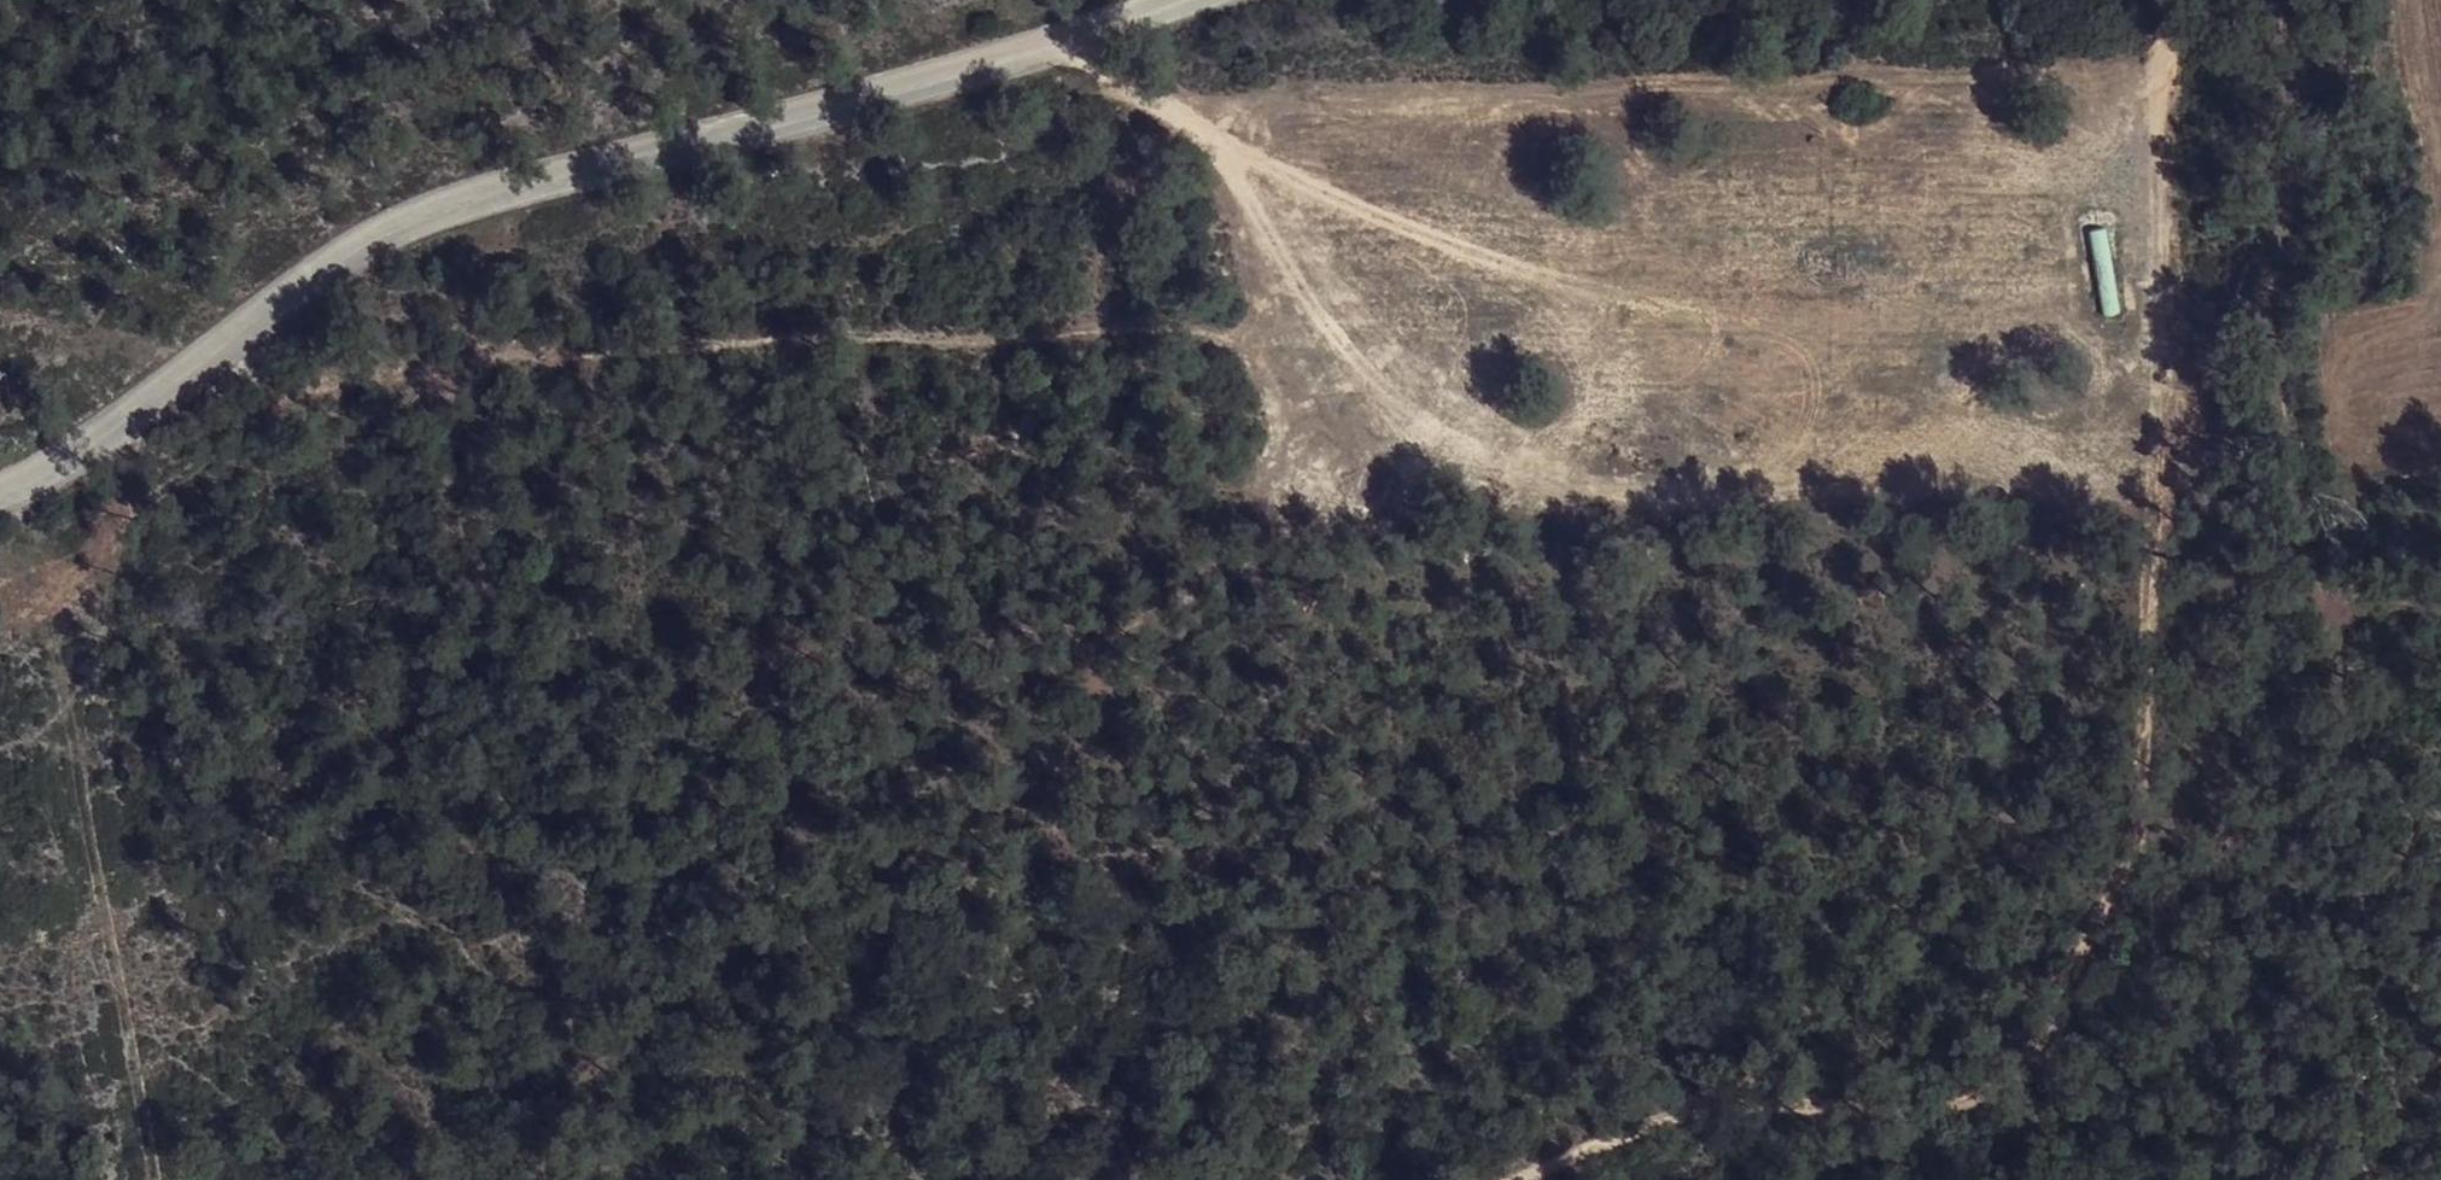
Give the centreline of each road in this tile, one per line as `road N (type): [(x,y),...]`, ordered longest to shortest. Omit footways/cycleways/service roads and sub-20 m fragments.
road 1 (track): [(2159,0),(2140,840),(2077,971),(2003,1099),(1963,1111),(1841,1082),(1771,1079),(1549,1151),(1500,1179)]
road 2 (unclassified): [(0,468),(199,338),(520,176),(1224,0)]

